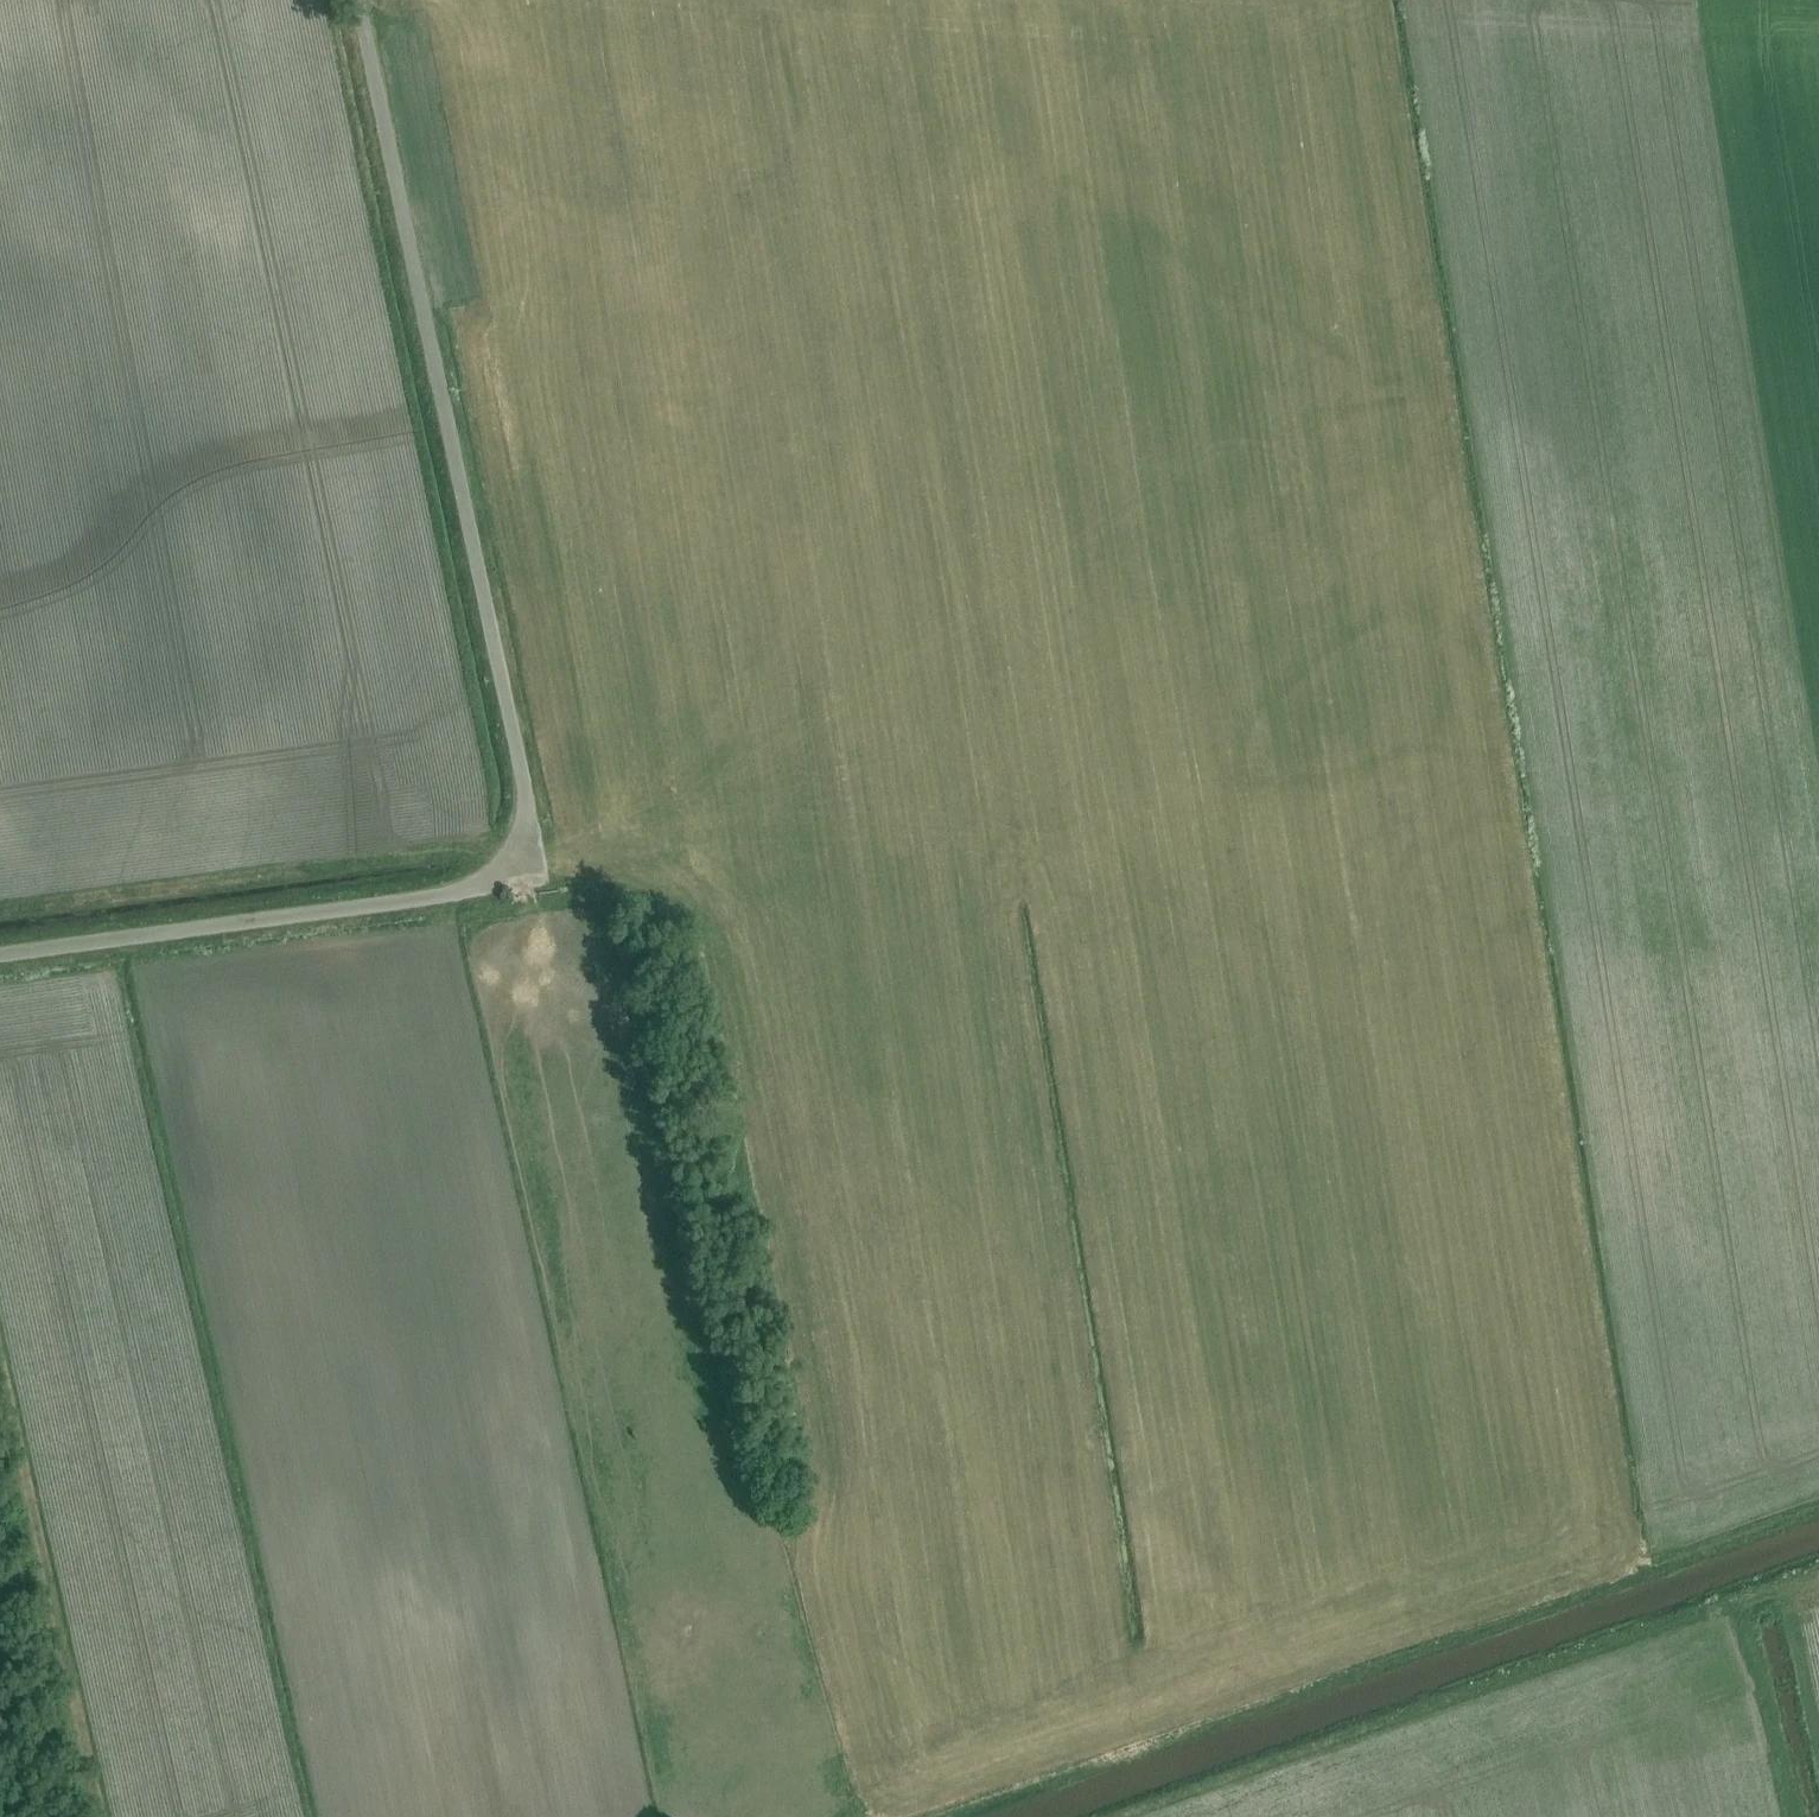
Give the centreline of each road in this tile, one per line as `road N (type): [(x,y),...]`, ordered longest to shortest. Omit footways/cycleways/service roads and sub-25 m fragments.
road 1 (unclassified): [(0,955),(467,891),(519,858),(528,815),(357,0)]

